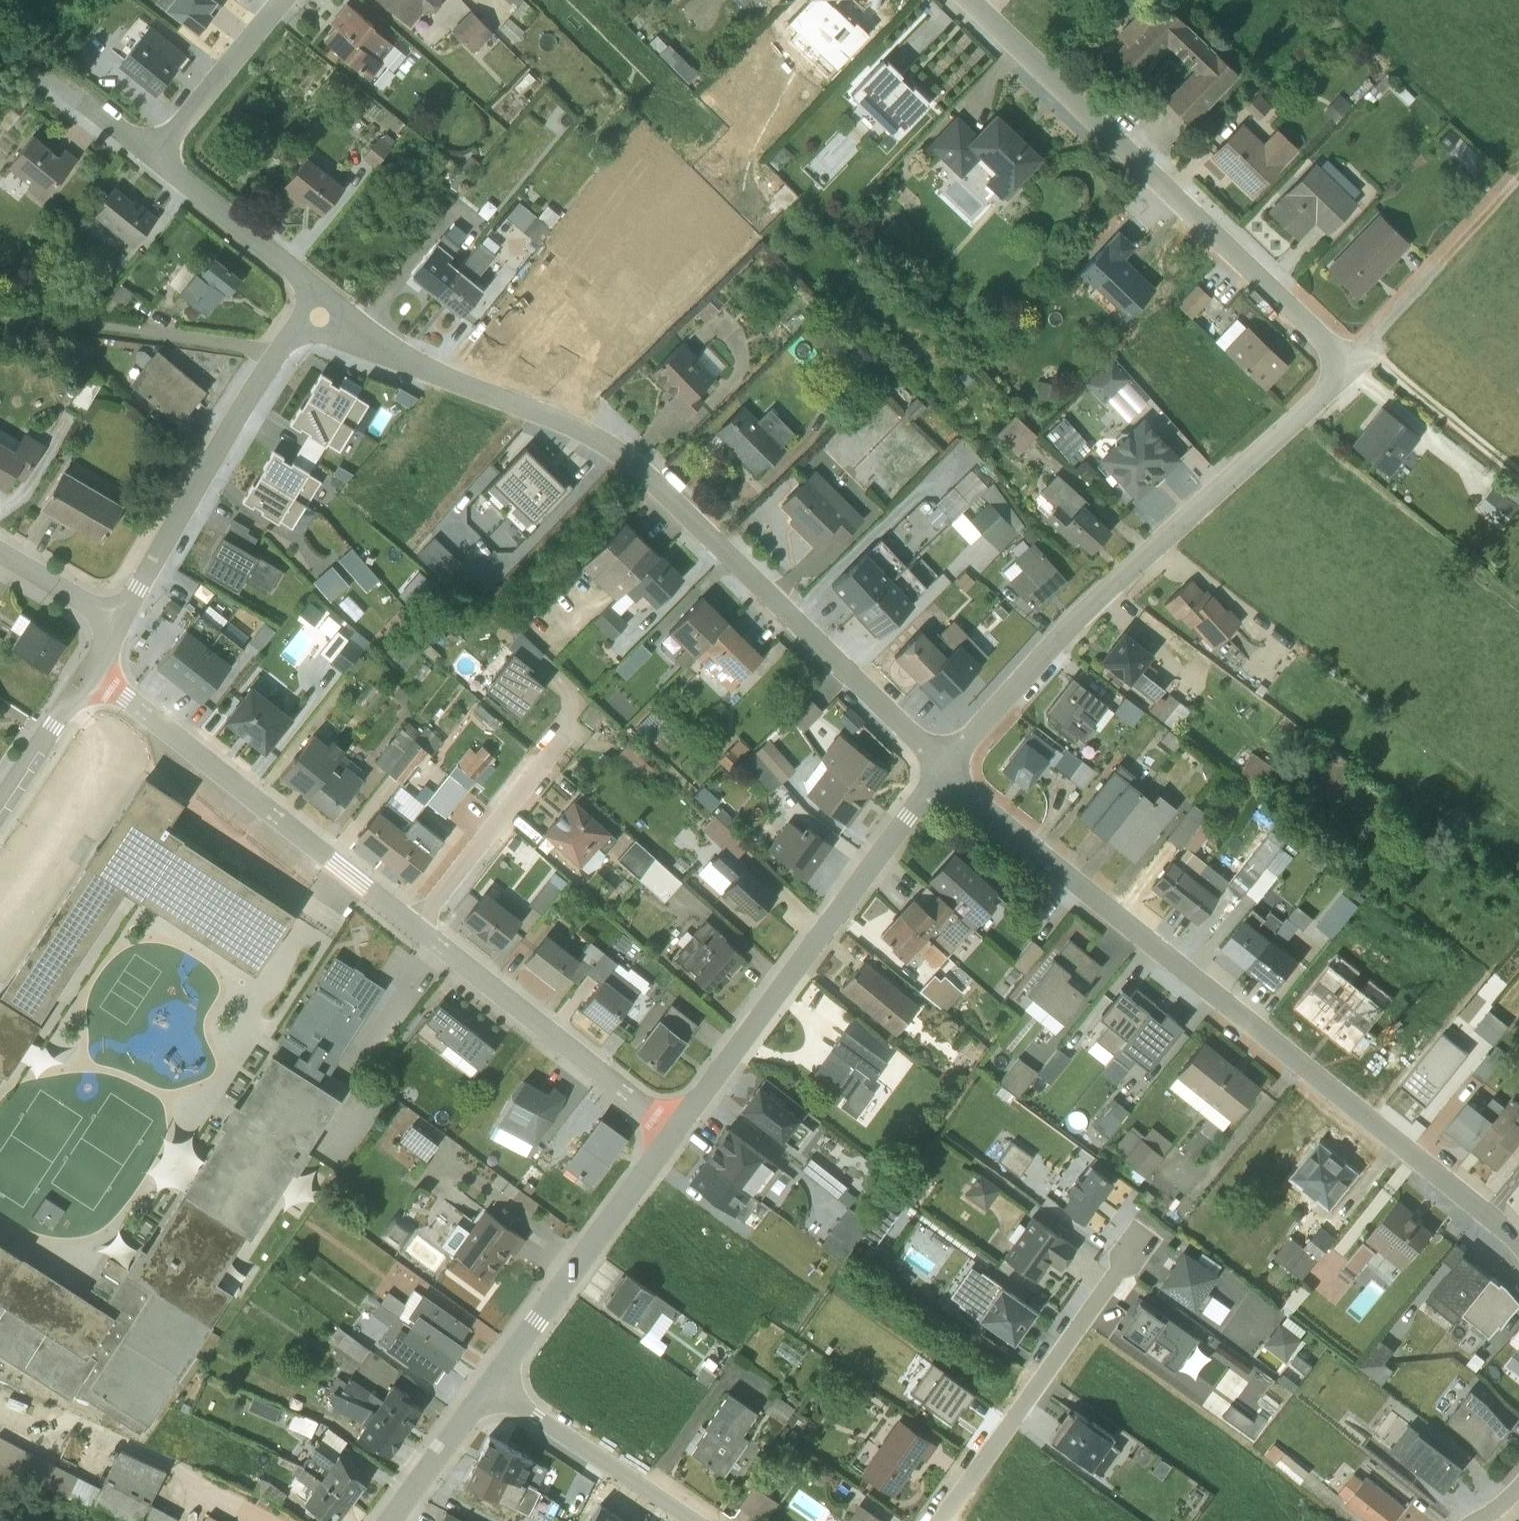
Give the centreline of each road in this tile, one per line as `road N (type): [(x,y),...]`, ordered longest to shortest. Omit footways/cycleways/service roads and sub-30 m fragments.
road 1 (residential): [(944,768),(653,479),(610,447),(550,415),(415,365),(315,300)]
road 2 (residential): [(1518,1243),(944,768)]
road 3 (residential): [(944,768),(1061,635),(1350,368)]
road 4 (residential): [(972,0),(1350,368)]
road 5 (residential): [(672,1133),(944,768)]
road 6 (residential): [(89,674),(417,929)]
road 7 (residential): [(315,300),(241,408),(117,622)]
road 8 (residential): [(938,1520),(1132,1250)]
road 9 (residential): [(417,929),(672,1133)]
road 10 (residential): [(489,1384),(672,1133)]
road 11 (residential): [(417,929),(580,712)]
road 12 (residential): [(489,1384),(693,1520)]
road 13 (residential): [(315,300),(287,263),(153,155)]
road 14 (track): [(1518,180),(1374,337)]
road 15 (residential): [(153,155),(284,0)]
road 16 (track): [(1363,351),(1518,471)]
road 17 (residential): [(388,1520),(489,1384)]
road 18 (residential): [(0,807),(89,674)]
road 19 (residential): [(117,622),(0,553)]

